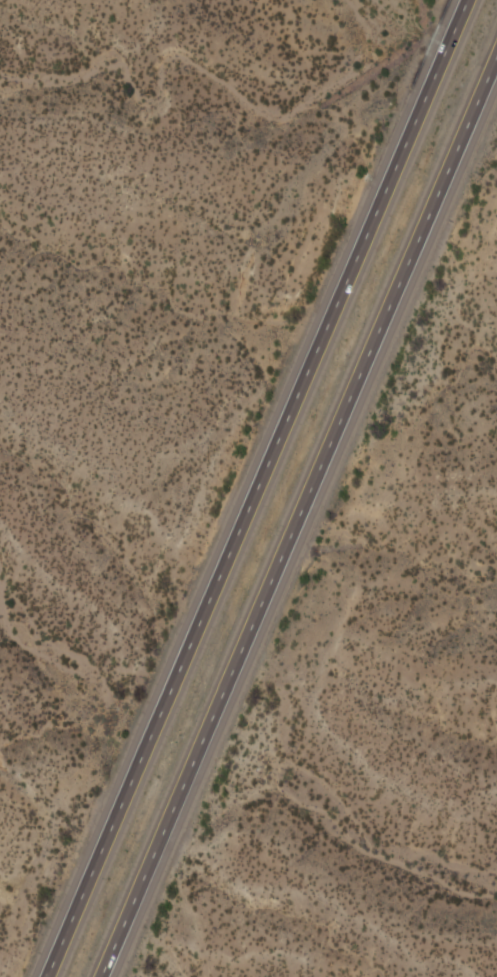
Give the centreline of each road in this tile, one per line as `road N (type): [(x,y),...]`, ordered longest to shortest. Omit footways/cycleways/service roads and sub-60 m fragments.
road 1 (motorway): [(466,0),(46,976)]
road 2 (motorway): [(100,976),(496,54)]

